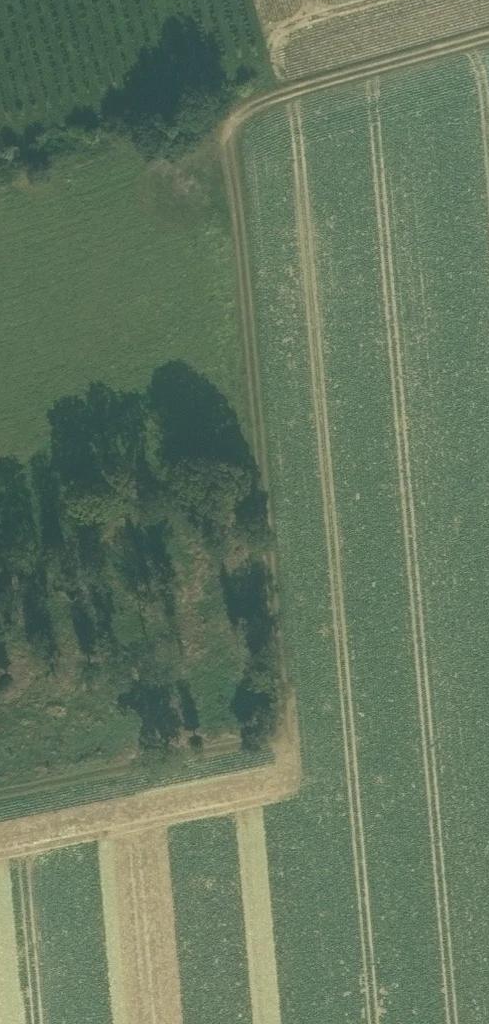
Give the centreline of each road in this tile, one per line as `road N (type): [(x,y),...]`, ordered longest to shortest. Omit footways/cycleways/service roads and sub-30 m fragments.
road 1 (track): [(488,37),(213,110),(267,735),(0,784)]

